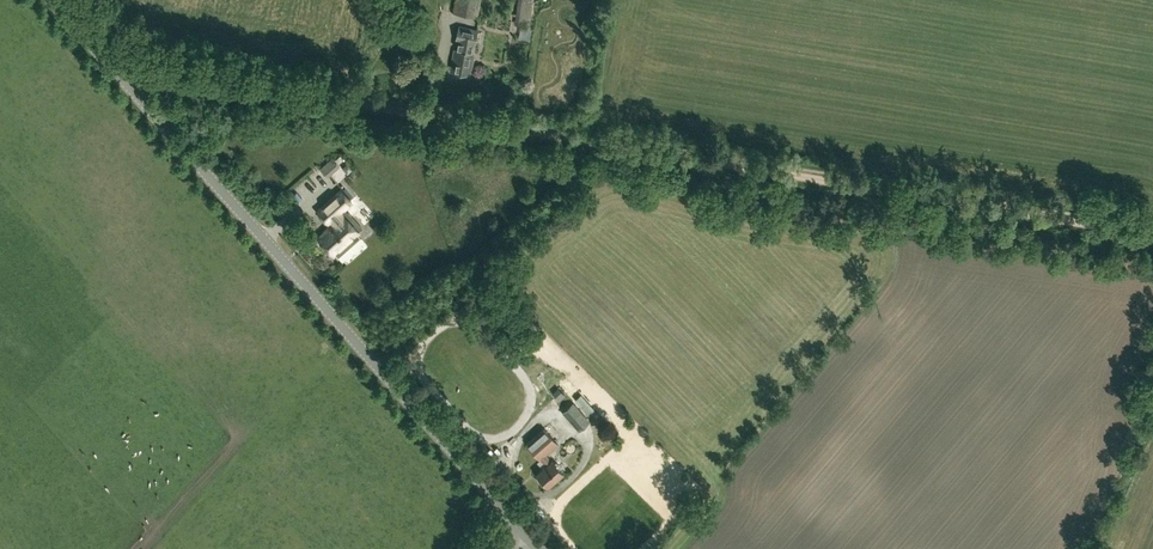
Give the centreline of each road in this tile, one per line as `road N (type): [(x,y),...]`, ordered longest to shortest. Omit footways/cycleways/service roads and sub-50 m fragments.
road 1 (track): [(115,70),(150,68),(1152,234)]
road 2 (unclassified): [(521,539),(54,0)]

